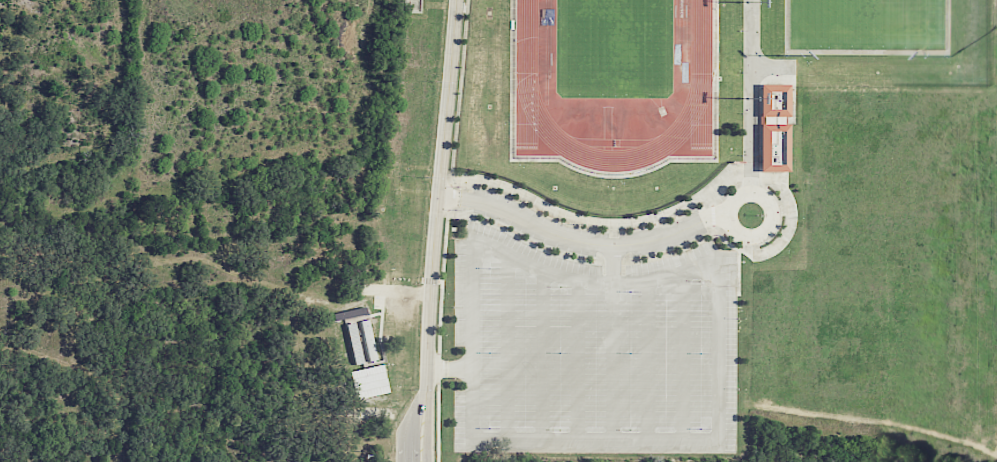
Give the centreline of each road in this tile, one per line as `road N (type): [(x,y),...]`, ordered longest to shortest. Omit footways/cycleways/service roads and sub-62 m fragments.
road 1 (tertiary): [(427,391),(428,294),(456,0)]

